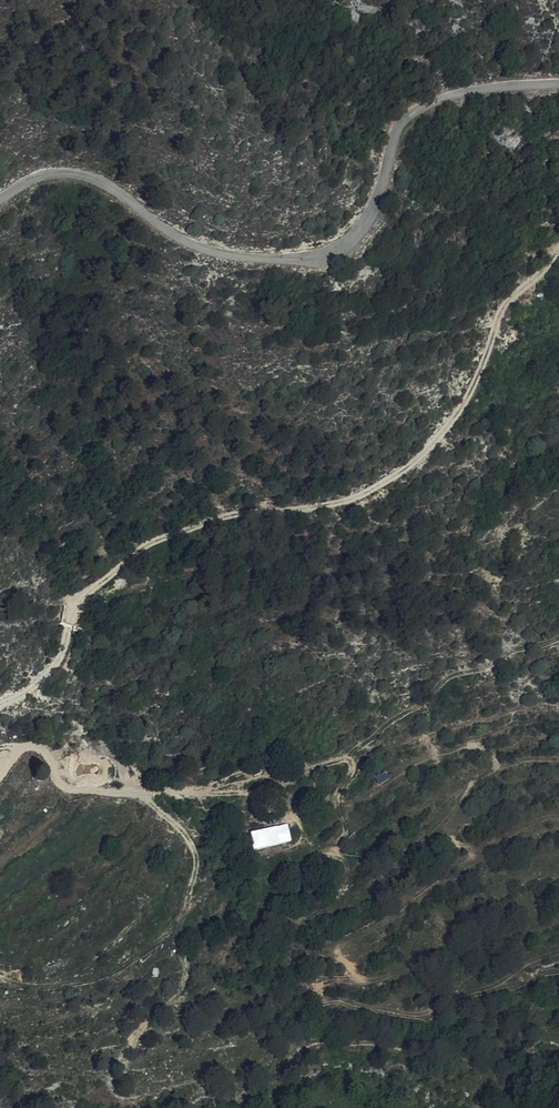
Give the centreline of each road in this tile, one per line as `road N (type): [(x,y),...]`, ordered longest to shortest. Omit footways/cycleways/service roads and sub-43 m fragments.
road 1 (track): [(558,252),(499,316),(474,389),(422,455),(367,493),(205,525),(140,551),(82,597),(50,672),(0,702)]
road 2 (tertiary): [(0,197),(42,175),(82,176),(195,245),(311,258),(342,247),(372,219),(395,135),(413,114),(491,88),(558,84)]
road 3 (track): [(0,750),(25,748),(71,787),(131,799),(171,821),(194,851),(178,948),(187,979),(182,997)]

